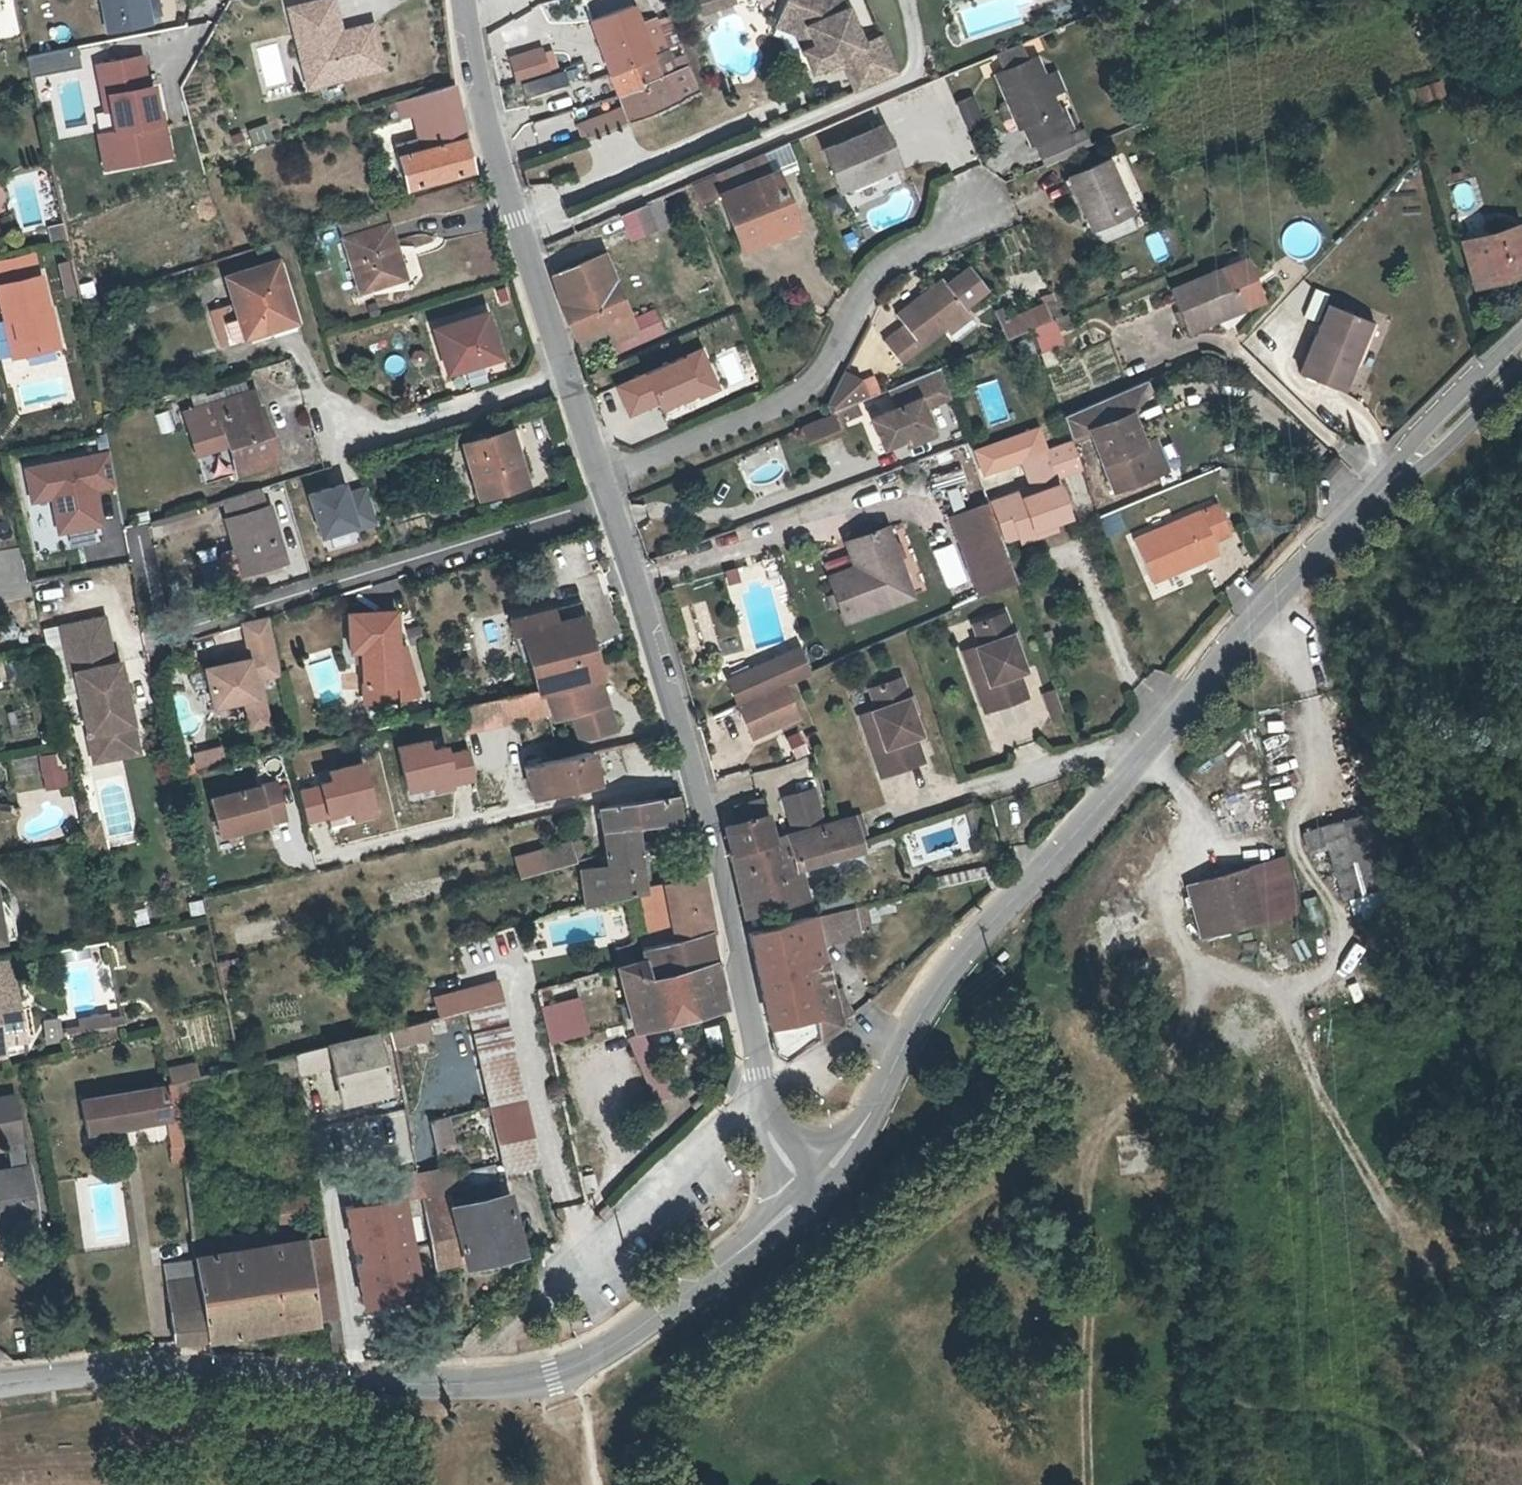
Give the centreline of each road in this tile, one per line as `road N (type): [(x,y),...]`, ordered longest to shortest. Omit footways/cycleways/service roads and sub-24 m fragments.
road 1 (tertiary): [(1371,499),(938,981),(859,1133),(806,1194)]
road 2 (tertiary): [(806,1194),(615,1344),(526,1383),(386,1383),(175,1368),(0,1385)]
road 3 (tertiary): [(806,1194),(772,1140),(679,723),(600,484)]
road 4 (track): [(1117,1117),(1019,1160),(748,1374),(566,1418)]
road 5 (track): [(1093,1484),(1088,1322),(1098,1163),(1117,1117),(1156,1081),(1212,971)]
road 6 (residential): [(1001,199),(884,261),(831,360),(799,393),(600,484)]
road 7 (tertiary): [(600,484),(500,165),(464,0)]
road 8 (track): [(1288,991),(1323,1099),(1398,1221),(1433,1235),(1521,1226)]
road 9 (tertiary): [(1521,342),(1465,388),(1371,499)]
road 10 (tertiary): [(1371,499),(1485,410),(1521,368)]

